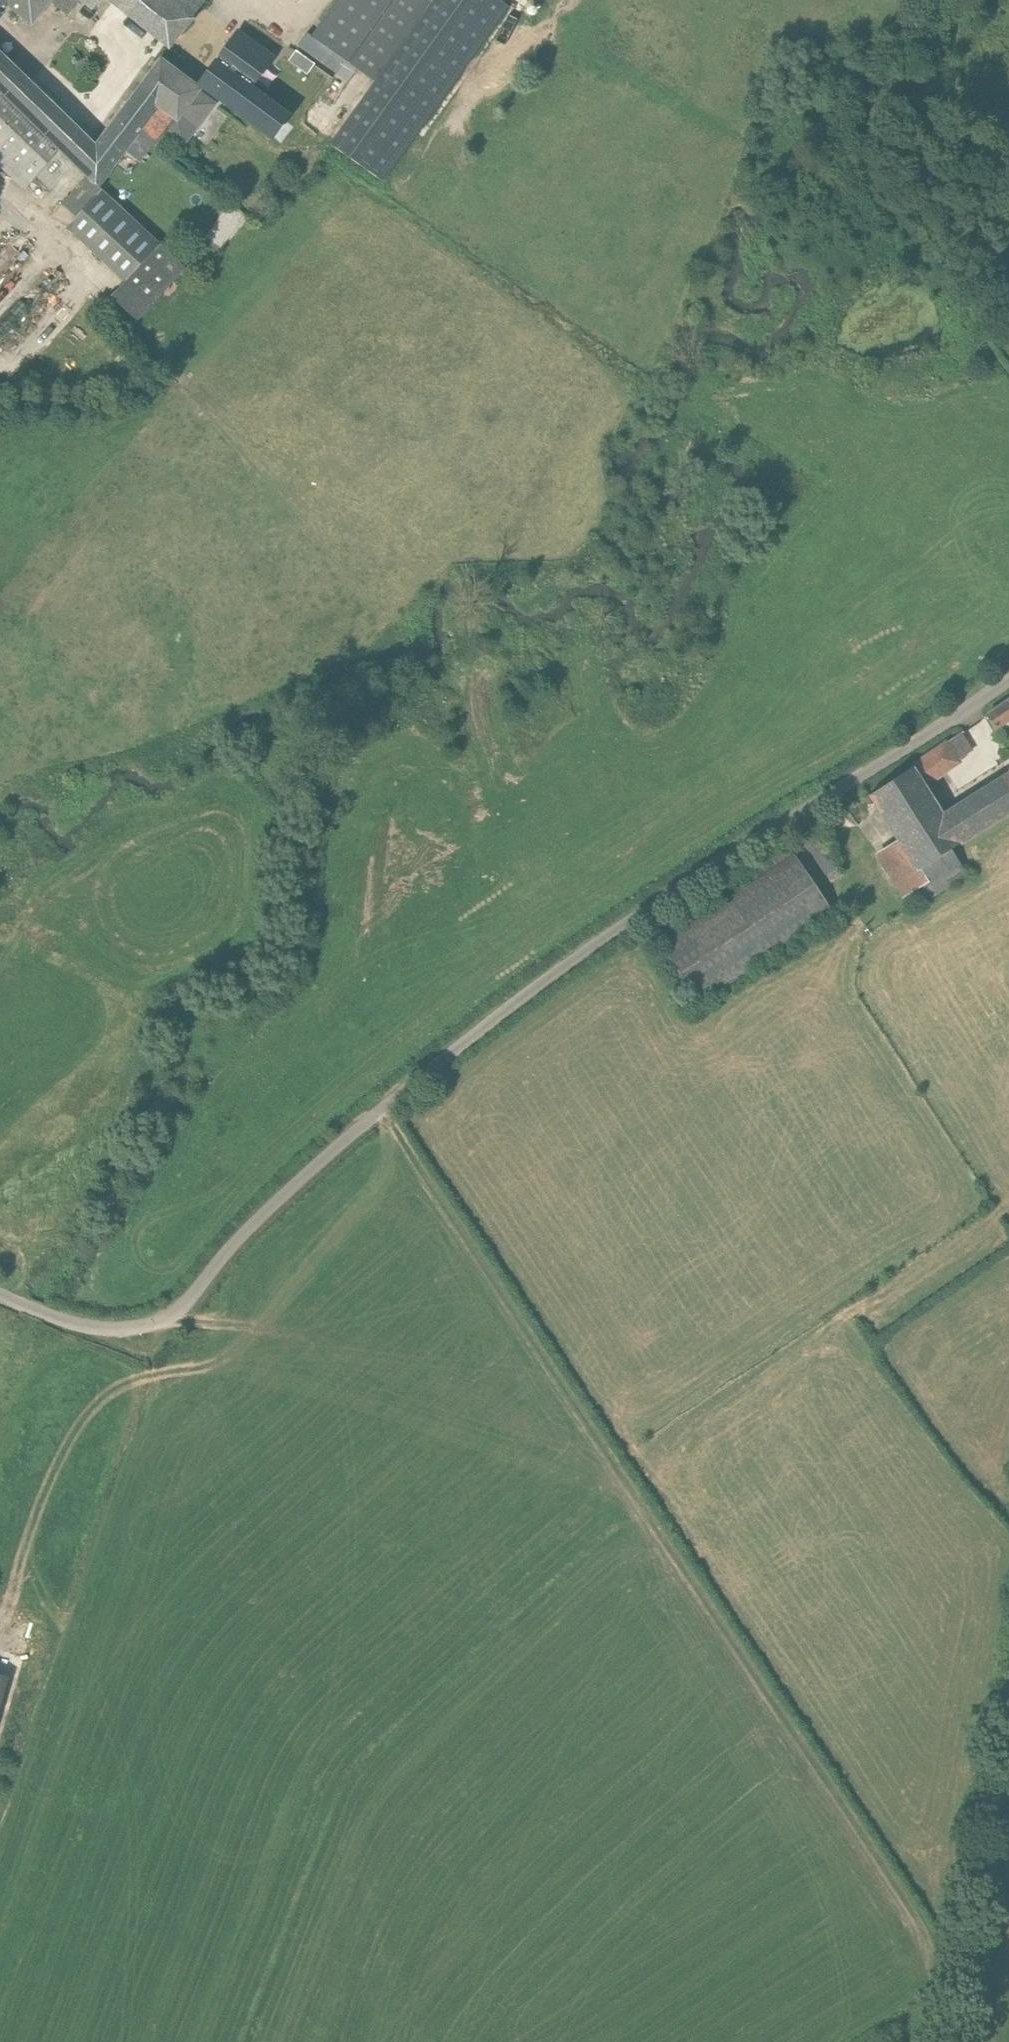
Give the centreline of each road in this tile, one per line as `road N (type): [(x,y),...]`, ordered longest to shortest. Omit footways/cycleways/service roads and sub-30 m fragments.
road 1 (unclassified): [(0,1293),(86,1325),(122,1330),(164,1318),(301,1176),(425,1069),(618,927),(1008,680)]
road 2 (track): [(957,2041),(1008,1717)]

